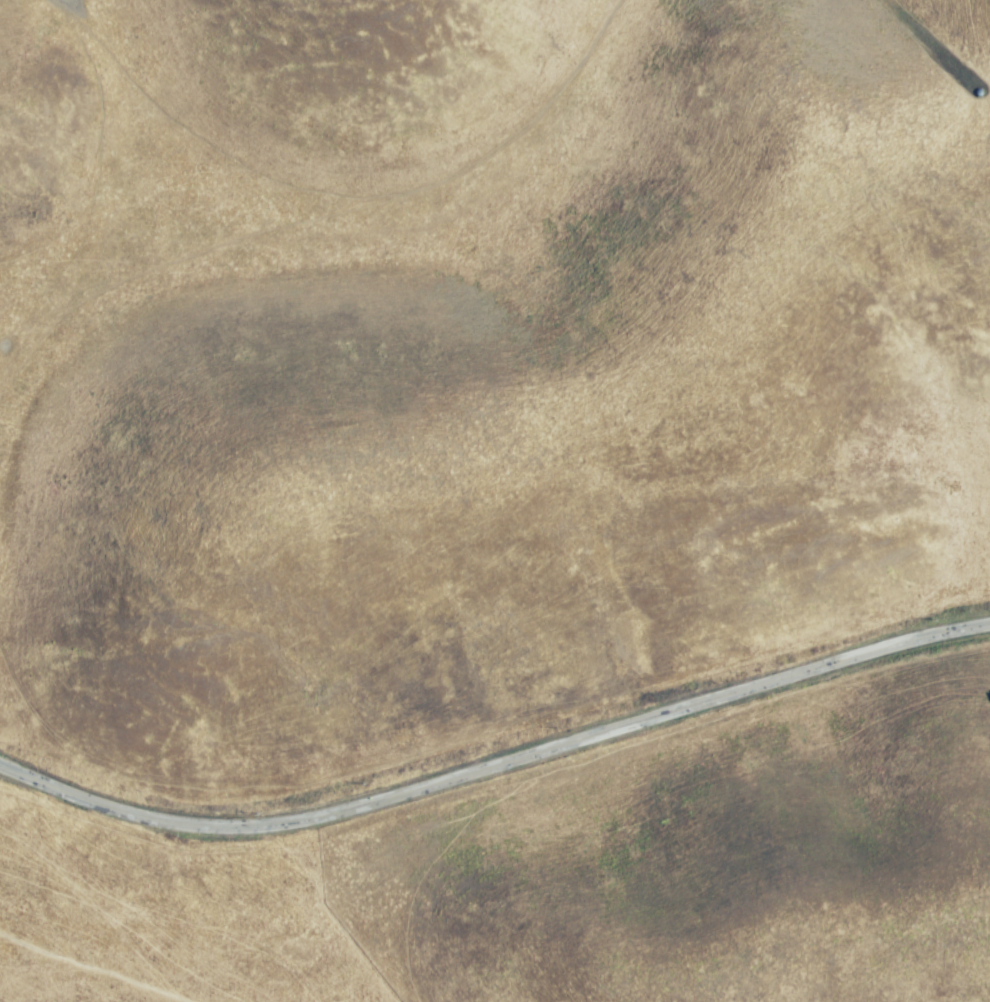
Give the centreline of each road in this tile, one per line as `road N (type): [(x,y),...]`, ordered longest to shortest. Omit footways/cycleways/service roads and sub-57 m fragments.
road 1 (residential): [(0,771),(160,824),(251,825),(865,651),(989,625)]

